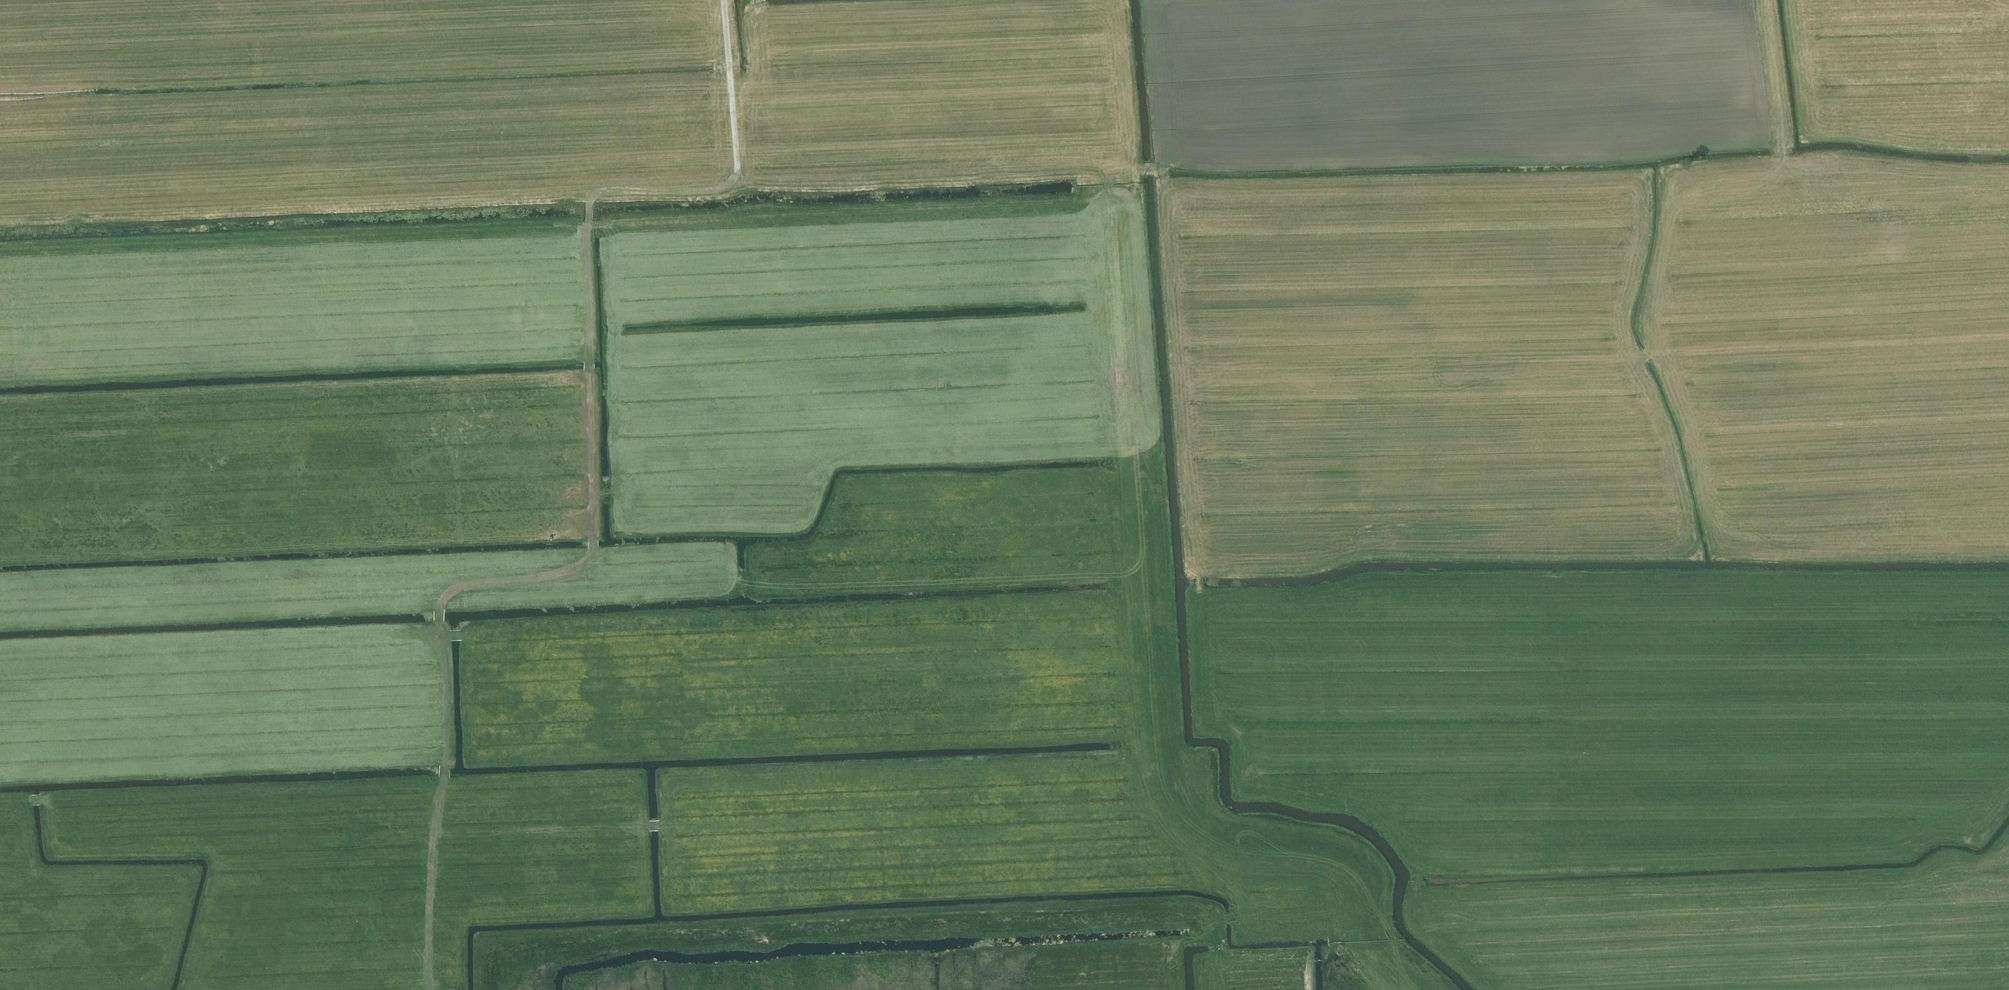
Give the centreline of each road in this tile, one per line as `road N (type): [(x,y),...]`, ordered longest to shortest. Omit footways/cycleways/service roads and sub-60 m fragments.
road 1 (track): [(442,624),(449,592),(562,574),(595,552),(589,202),(609,189),(717,189),(735,176),(724,0)]
road 2 (track): [(442,624),(448,742),(430,885),(429,989)]
road 3 (track): [(1120,0),(1127,151)]

